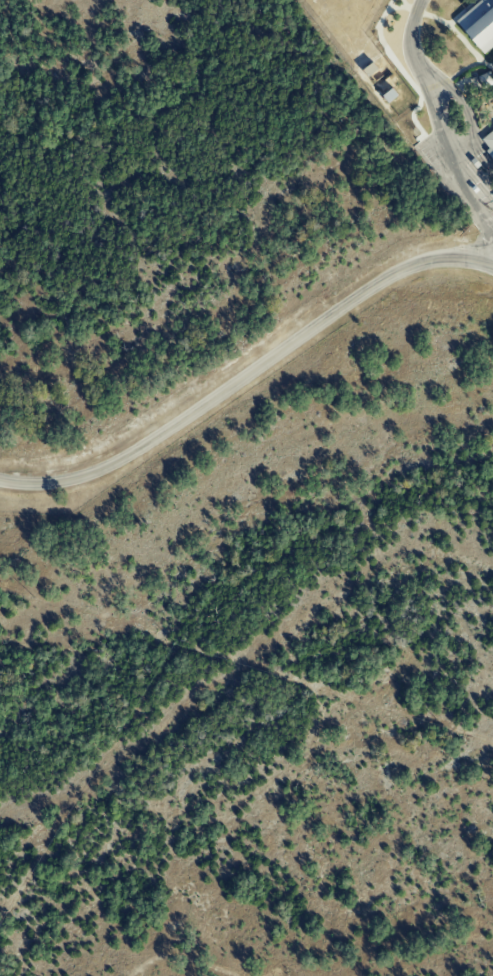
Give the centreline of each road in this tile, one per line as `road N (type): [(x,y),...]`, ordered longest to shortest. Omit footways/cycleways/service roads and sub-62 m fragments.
road 1 (residential): [(0,480),(43,484),(114,465),(398,271),(446,257),(492,260)]

